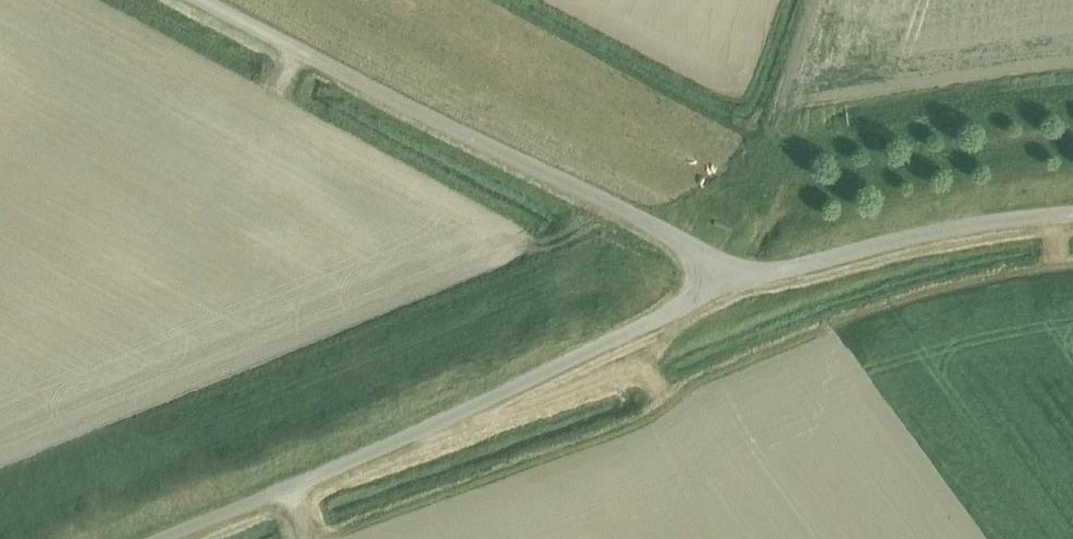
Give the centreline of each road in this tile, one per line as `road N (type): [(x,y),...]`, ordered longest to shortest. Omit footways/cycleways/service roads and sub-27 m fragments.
road 1 (unclassified): [(717,287),(420,430),(155,538)]
road 2 (unclassified): [(717,287),(710,264),(690,244),(186,0)]
road 3 (unclassified): [(1072,216),(966,228),(717,287)]

